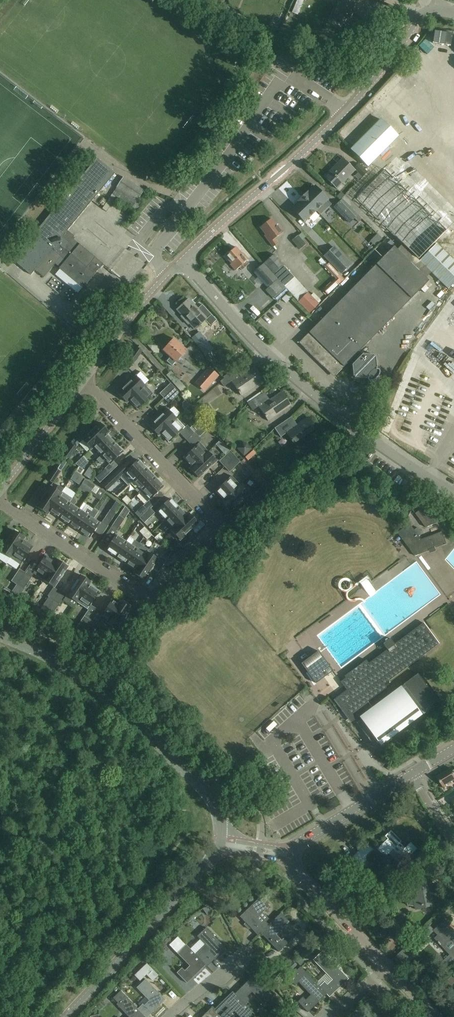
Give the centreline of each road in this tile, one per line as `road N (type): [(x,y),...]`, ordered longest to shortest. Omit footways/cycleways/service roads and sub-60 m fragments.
road 1 (residential): [(82,380),(218,519),(218,530),(148,602),(0,502)]
road 2 (unclassified): [(181,260),(343,113),(416,21),(438,7)]
road 3 (unclassified): [(453,491),(304,385),(181,260)]
road 4 (tertiary): [(220,839),(209,792),(168,753),(81,677),(0,636)]
road 5 (tertiary): [(67,1016),(217,848)]
road 6 (unclassified): [(82,380),(181,260)]
road 7 (residential): [(389,967),(292,860)]
road 8 (tertiary): [(293,850),(411,775)]
road 9 (unclassified): [(0,489),(82,380)]

